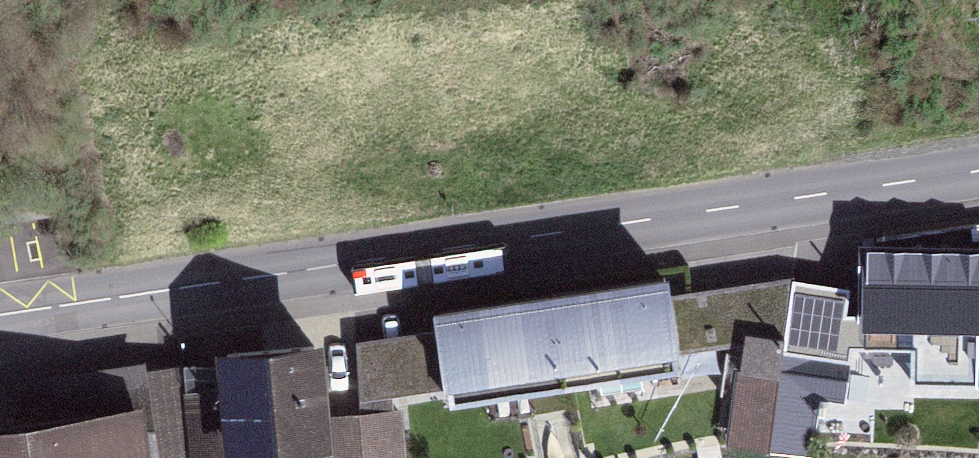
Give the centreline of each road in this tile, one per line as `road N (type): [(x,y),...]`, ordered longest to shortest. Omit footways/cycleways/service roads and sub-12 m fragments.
road 1 (primary): [(978,169),(0,318)]

